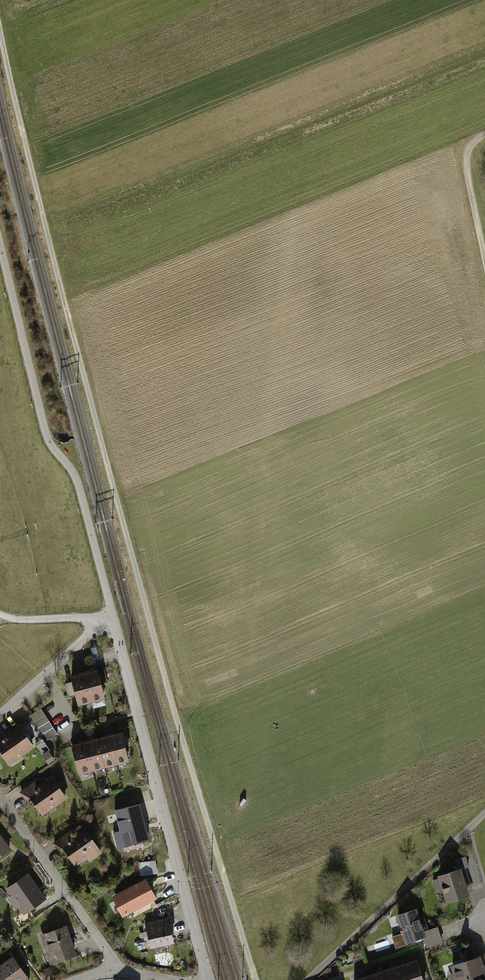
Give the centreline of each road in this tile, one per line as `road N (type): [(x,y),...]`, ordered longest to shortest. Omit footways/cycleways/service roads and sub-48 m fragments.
road 1 (track): [(0,31),(146,608),(256,979)]
road 2 (residential): [(114,619),(209,979)]
road 3 (track): [(308,979),(484,814)]
road 4 (residential): [(0,797),(117,972)]
road 5 (residential): [(114,619),(0,715)]
road 6 (track): [(484,266),(466,162),(484,136)]

